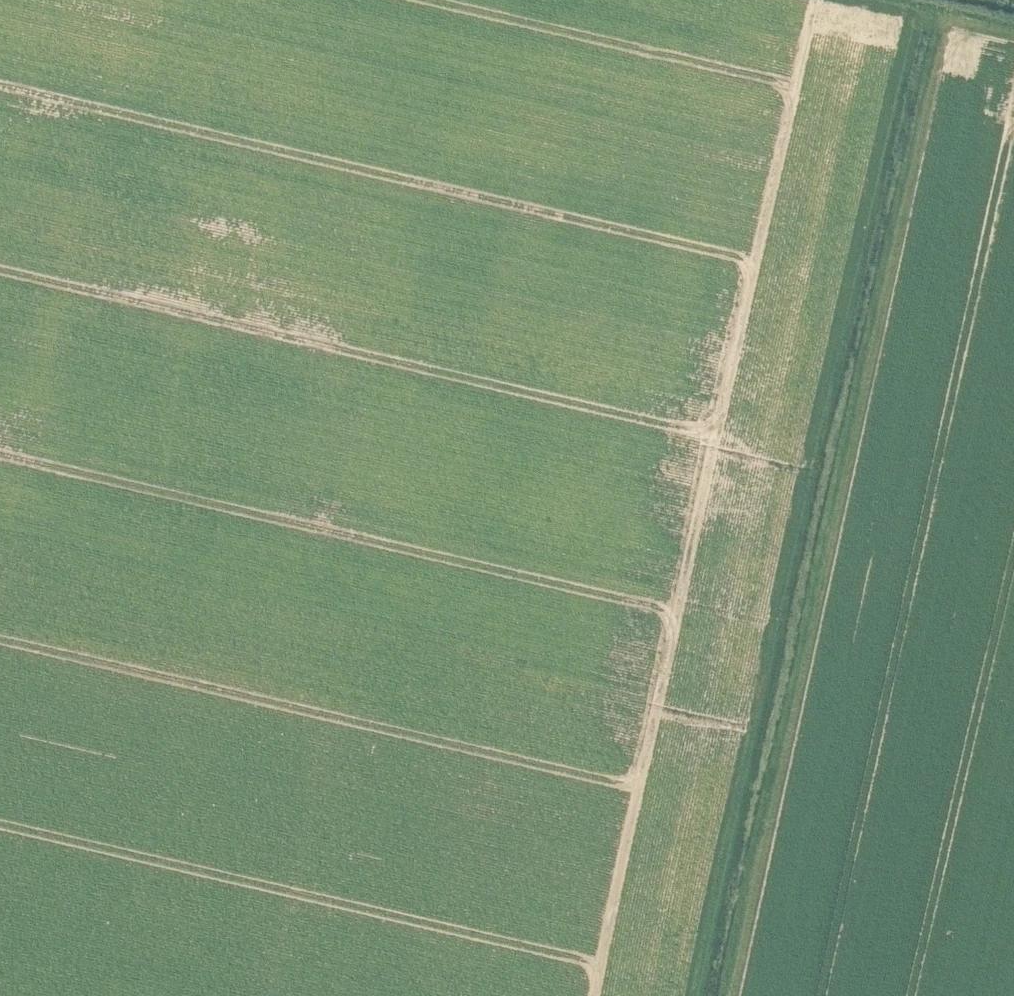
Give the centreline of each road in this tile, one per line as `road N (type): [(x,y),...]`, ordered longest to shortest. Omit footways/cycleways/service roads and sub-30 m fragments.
road 1 (track): [(1013,39),(842,0)]

